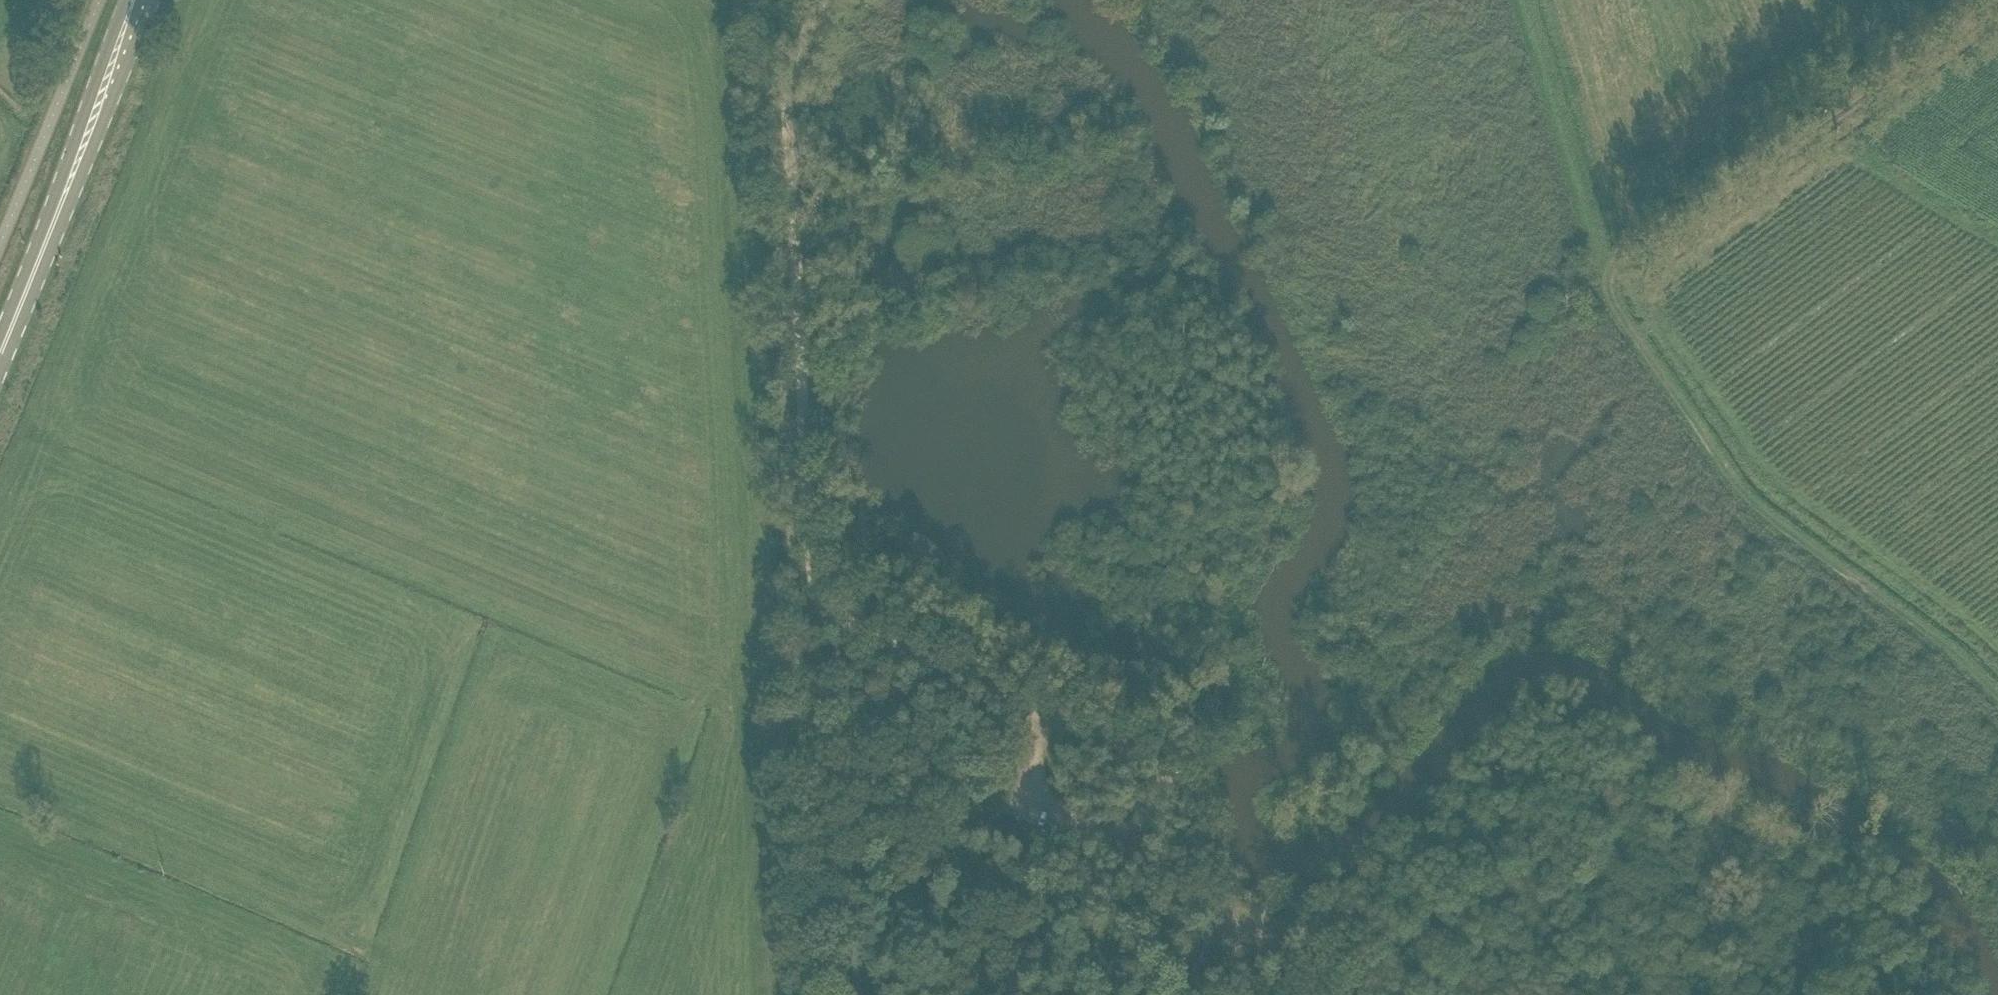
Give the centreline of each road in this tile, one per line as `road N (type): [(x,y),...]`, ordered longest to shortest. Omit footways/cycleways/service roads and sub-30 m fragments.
road 1 (track): [(1997,699),(1740,490),(1610,302),(1603,277),(1995,0)]
road 2 (track): [(855,994),(820,766),(818,609)]
road 3 (primary): [(0,351),(143,0)]
road 4 (track): [(1519,0),(1603,277)]

